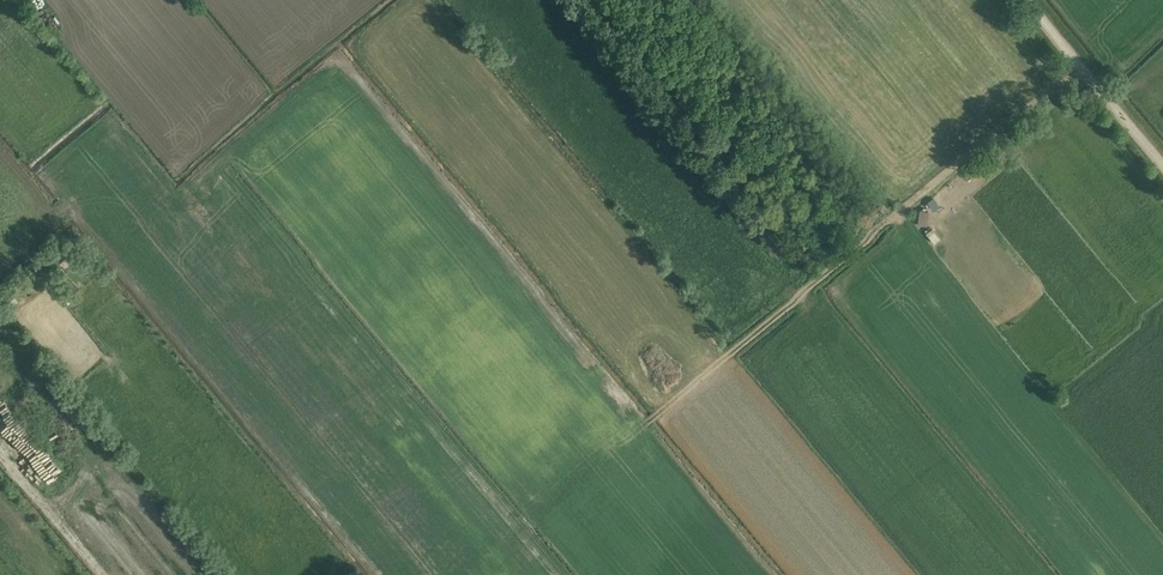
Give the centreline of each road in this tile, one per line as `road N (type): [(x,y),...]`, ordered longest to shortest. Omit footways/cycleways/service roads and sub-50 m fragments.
road 1 (track): [(1085,73),(646,425)]
road 2 (unclassified): [(1162,165),(1024,0)]
road 3 (track): [(0,455),(101,574)]

